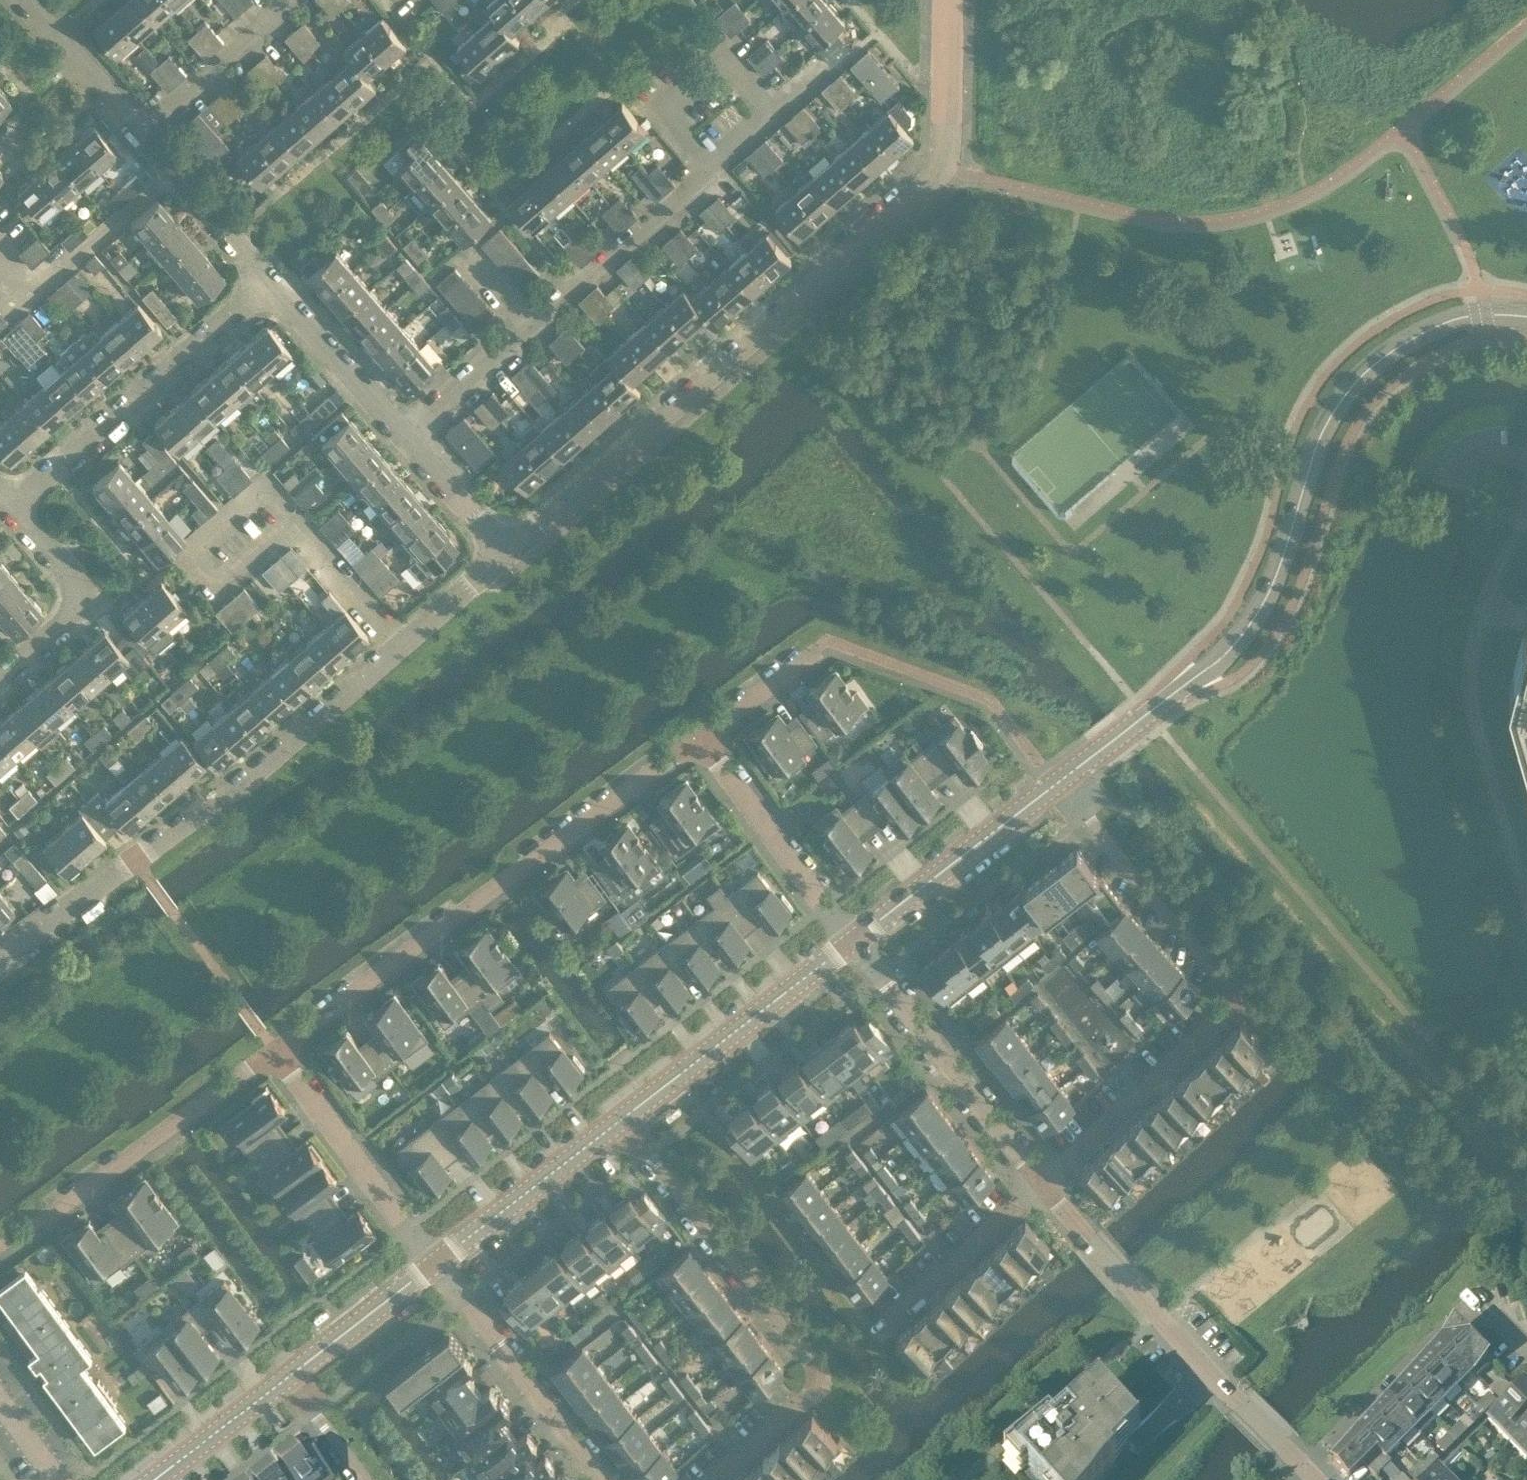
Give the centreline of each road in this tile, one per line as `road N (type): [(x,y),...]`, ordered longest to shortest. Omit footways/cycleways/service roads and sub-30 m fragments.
road 1 (tertiary): [(1056,782),(1180,690),(1258,605),(1312,462),(1355,384),(1429,329),(1460,315),(1504,313)]
road 2 (residential): [(0,957),(223,790),(505,554)]
road 3 (residential): [(505,554),(941,168)]
road 4 (residential): [(1038,1187),(1225,1016),(1238,987),(1056,782)]
road 5 (residential): [(404,437),(818,73)]
road 6 (residential): [(699,739),(274,1053)]
road 7 (residential): [(717,1479),(826,1381),(620,1119)]
road 8 (residential): [(1038,1187),(1209,1377),(1304,1469)]
road 9 (residential): [(11,504),(268,280)]
road 10 (residential): [(853,941),(1038,1187)]
road 11 (tertiary): [(620,1119),(853,941)]
road 12 (residential): [(274,1053),(39,1220)]
road 13 (residential): [(435,1263),(601,1479)]
road 14 (residential): [(274,1053),(435,1263)]
road 15 (tertiary): [(853,941),(1056,782)]
road 16 (residential): [(699,739),(853,941)]
road 17 (tertiary): [(435,1263),(620,1119)]
road 18 (residential): [(0,682),(68,621),(78,597),(72,576),(11,504)]
road 19 (residential): [(1038,1187),(877,1334)]
road 20 (residential): [(404,437),(268,280)]
road 21 (residential): [(138,131),(292,0)]
road 22 (residential): [(268,280),(138,131)]
road 23 (tertiary): [(288,1379),(435,1263)]
road 24 (residential): [(138,131),(25,0)]
road 25 (unclassified): [(941,168),(945,0)]
road 26 (tertiary): [(159,1479),(288,1379)]
road 27 (residential): [(824,641),(699,739)]
road 28 (residential): [(505,554),(404,437)]
road 29 (residential): [(368,1479),(288,1379)]

